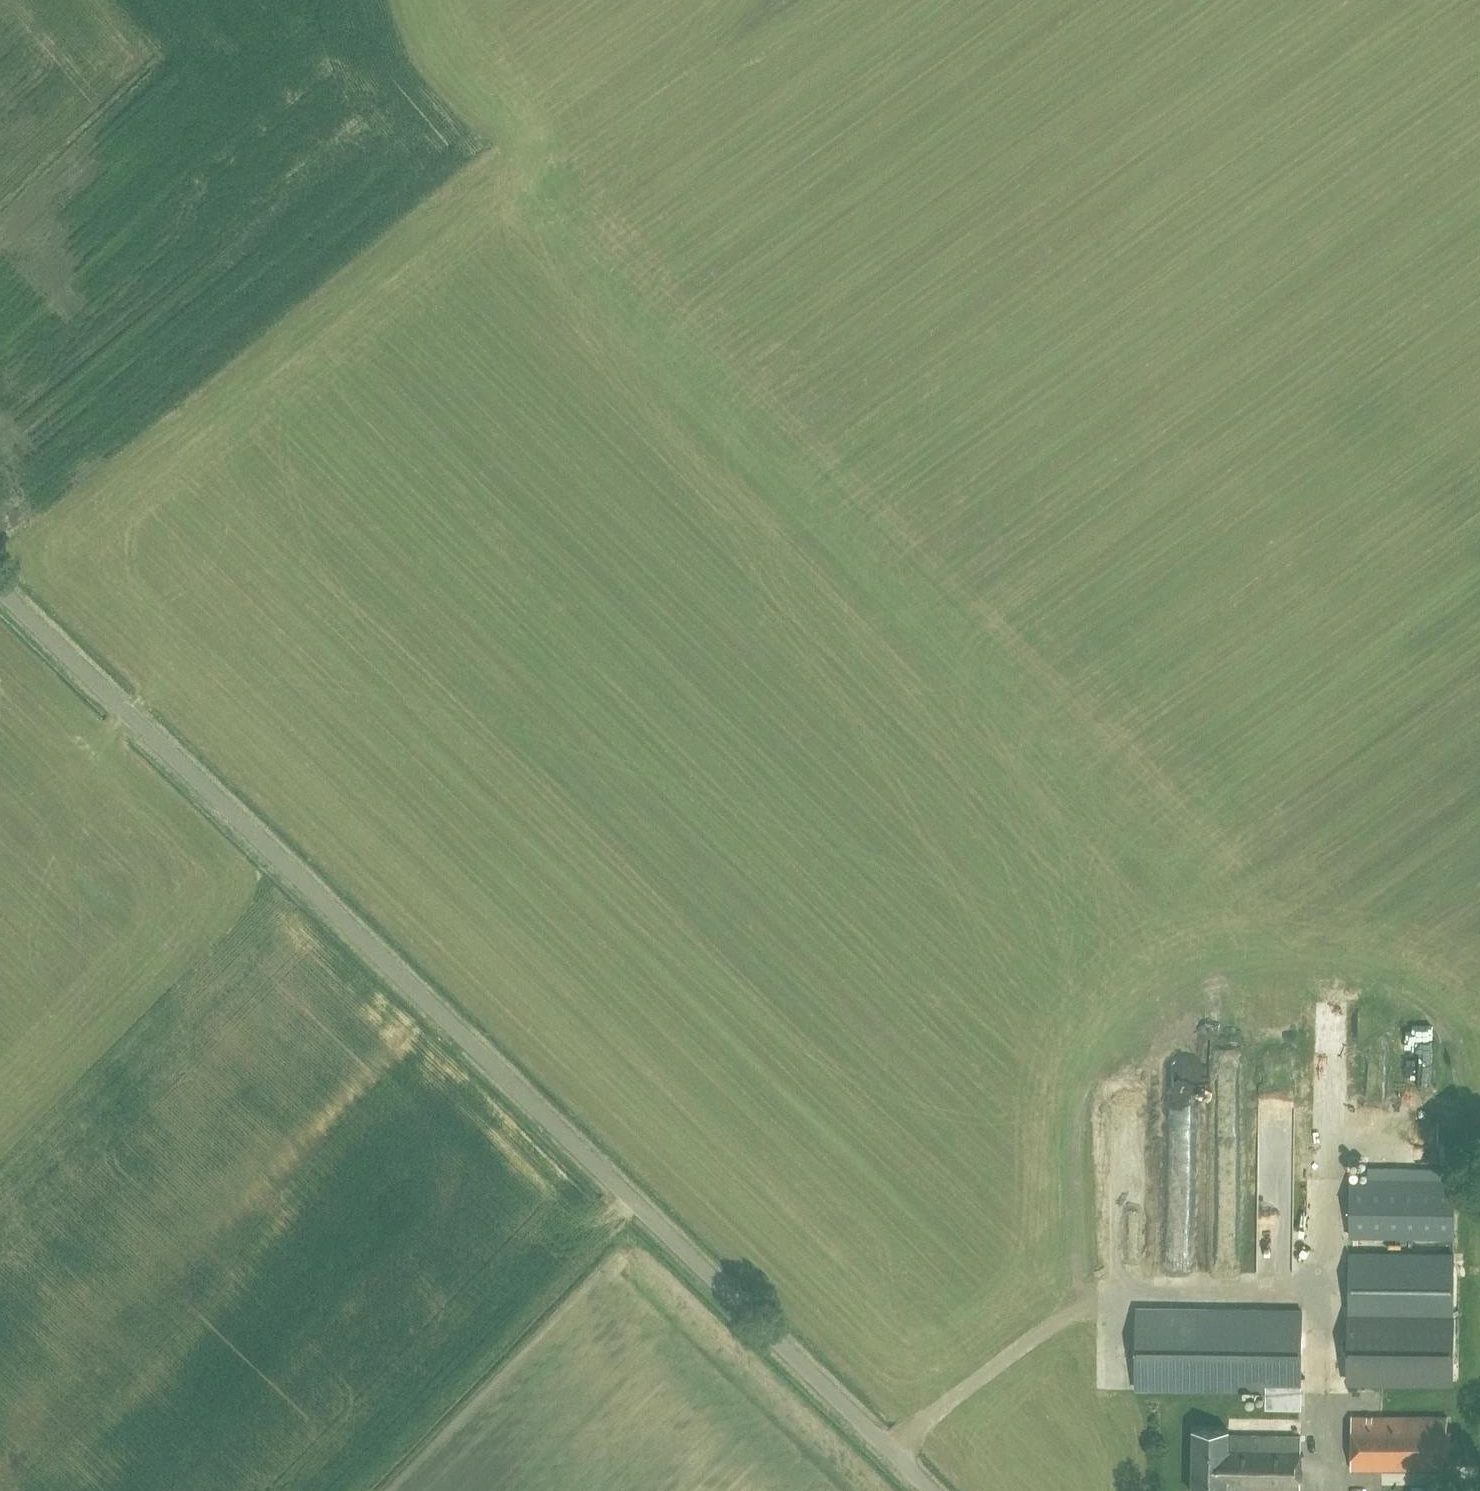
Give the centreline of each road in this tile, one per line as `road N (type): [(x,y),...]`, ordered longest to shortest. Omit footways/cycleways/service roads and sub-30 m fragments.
road 1 (unclassified): [(928,1490),(0,595)]

